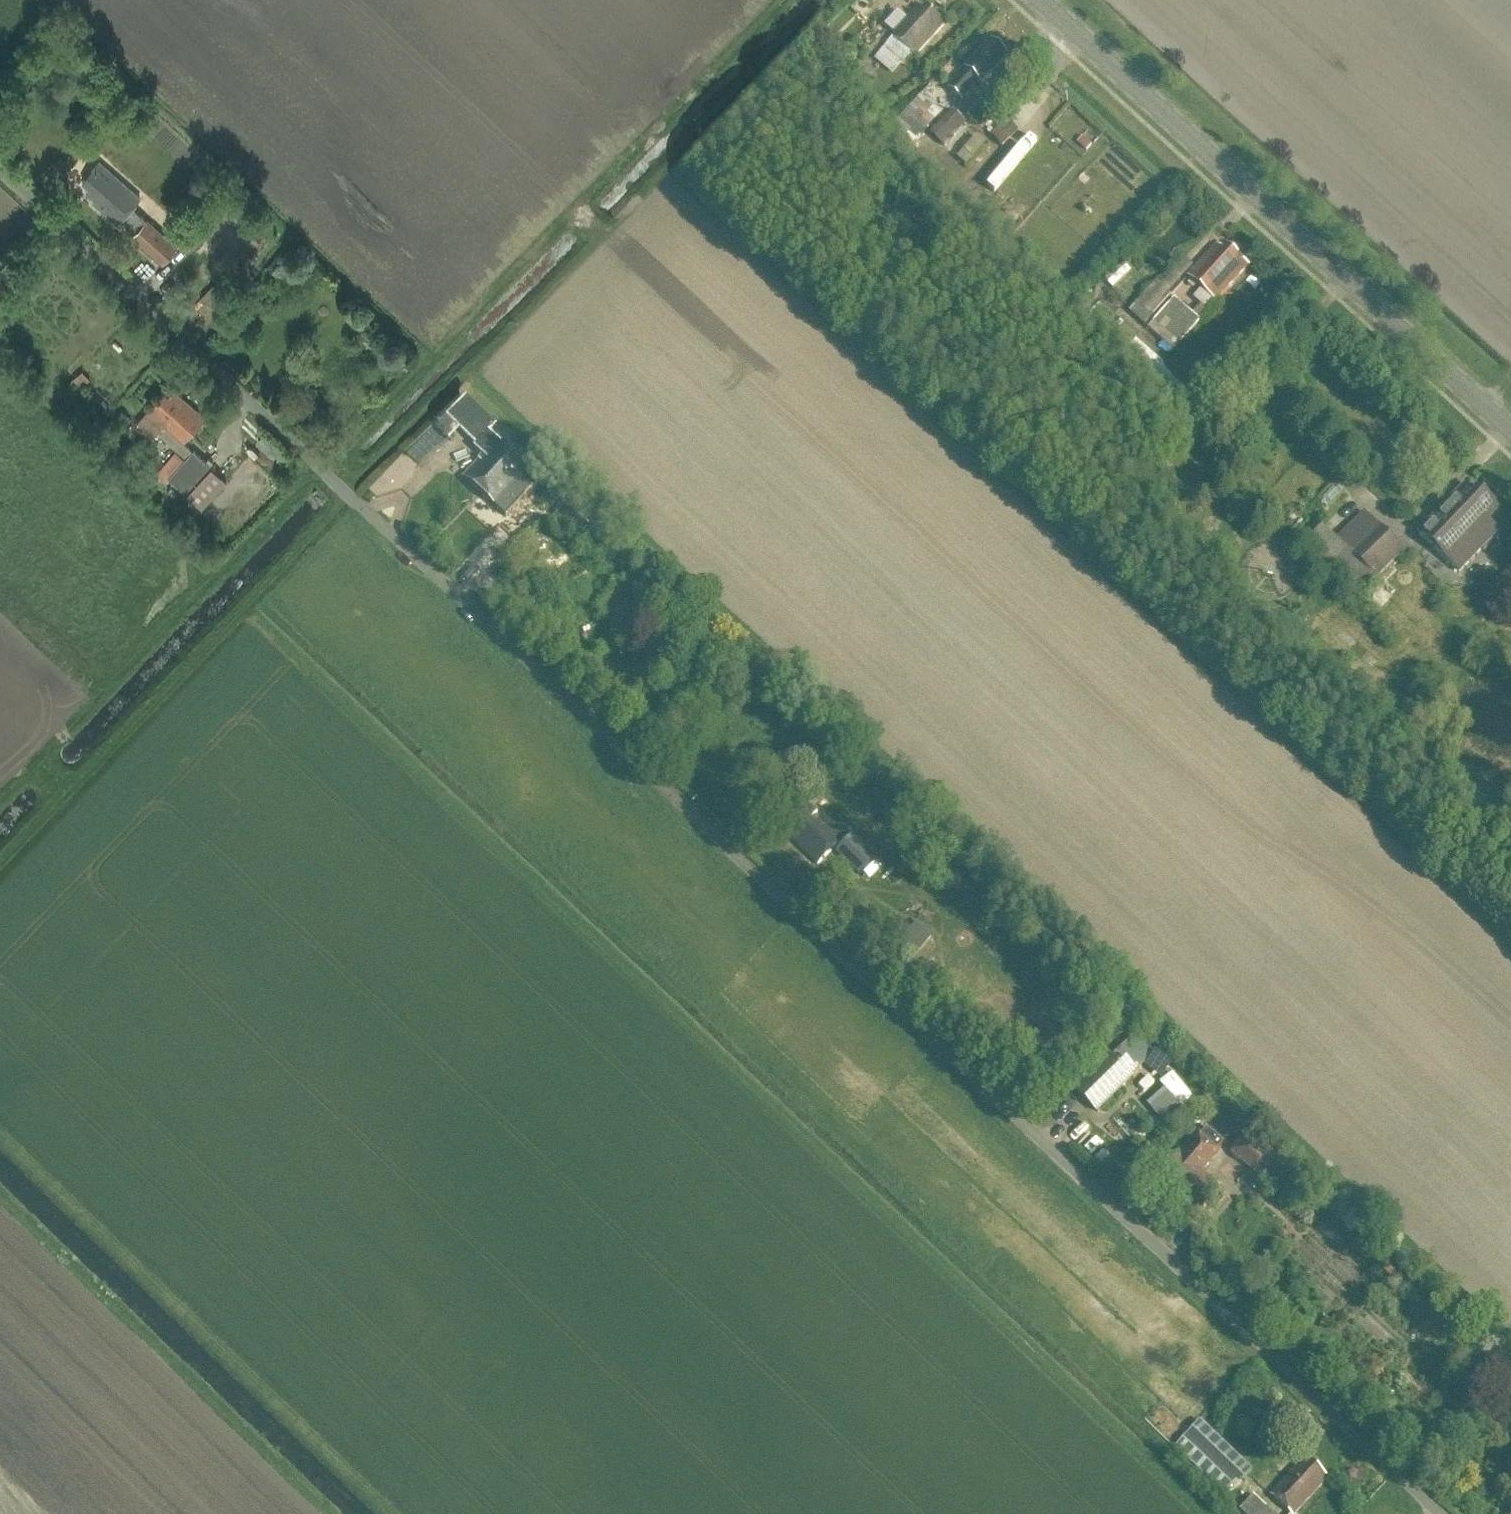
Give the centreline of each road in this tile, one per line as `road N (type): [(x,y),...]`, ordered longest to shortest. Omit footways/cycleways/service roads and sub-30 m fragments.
road 1 (unclassified): [(1436,1513),(0,163)]
road 2 (secondary): [(1510,431),(1038,0)]

